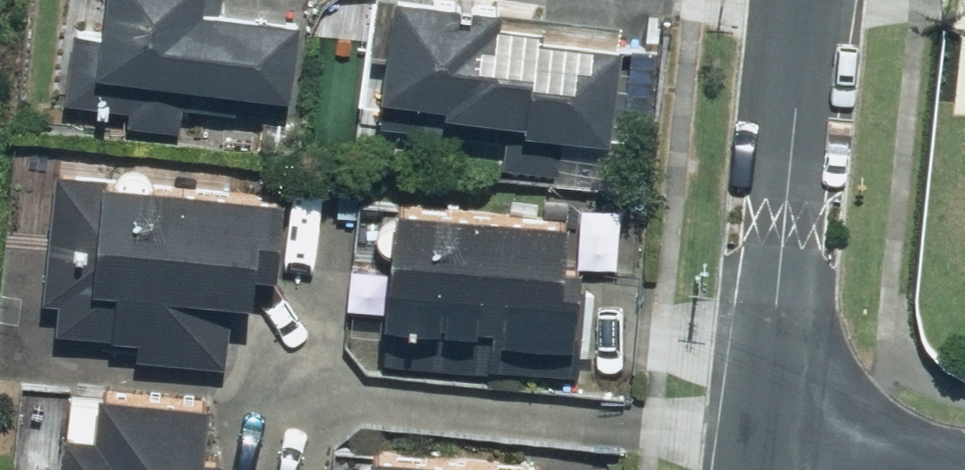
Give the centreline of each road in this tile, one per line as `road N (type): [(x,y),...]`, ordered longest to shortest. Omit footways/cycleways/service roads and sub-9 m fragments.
road 1 (residential): [(763,455),(808,0)]
road 2 (residential): [(909,469),(763,455)]

